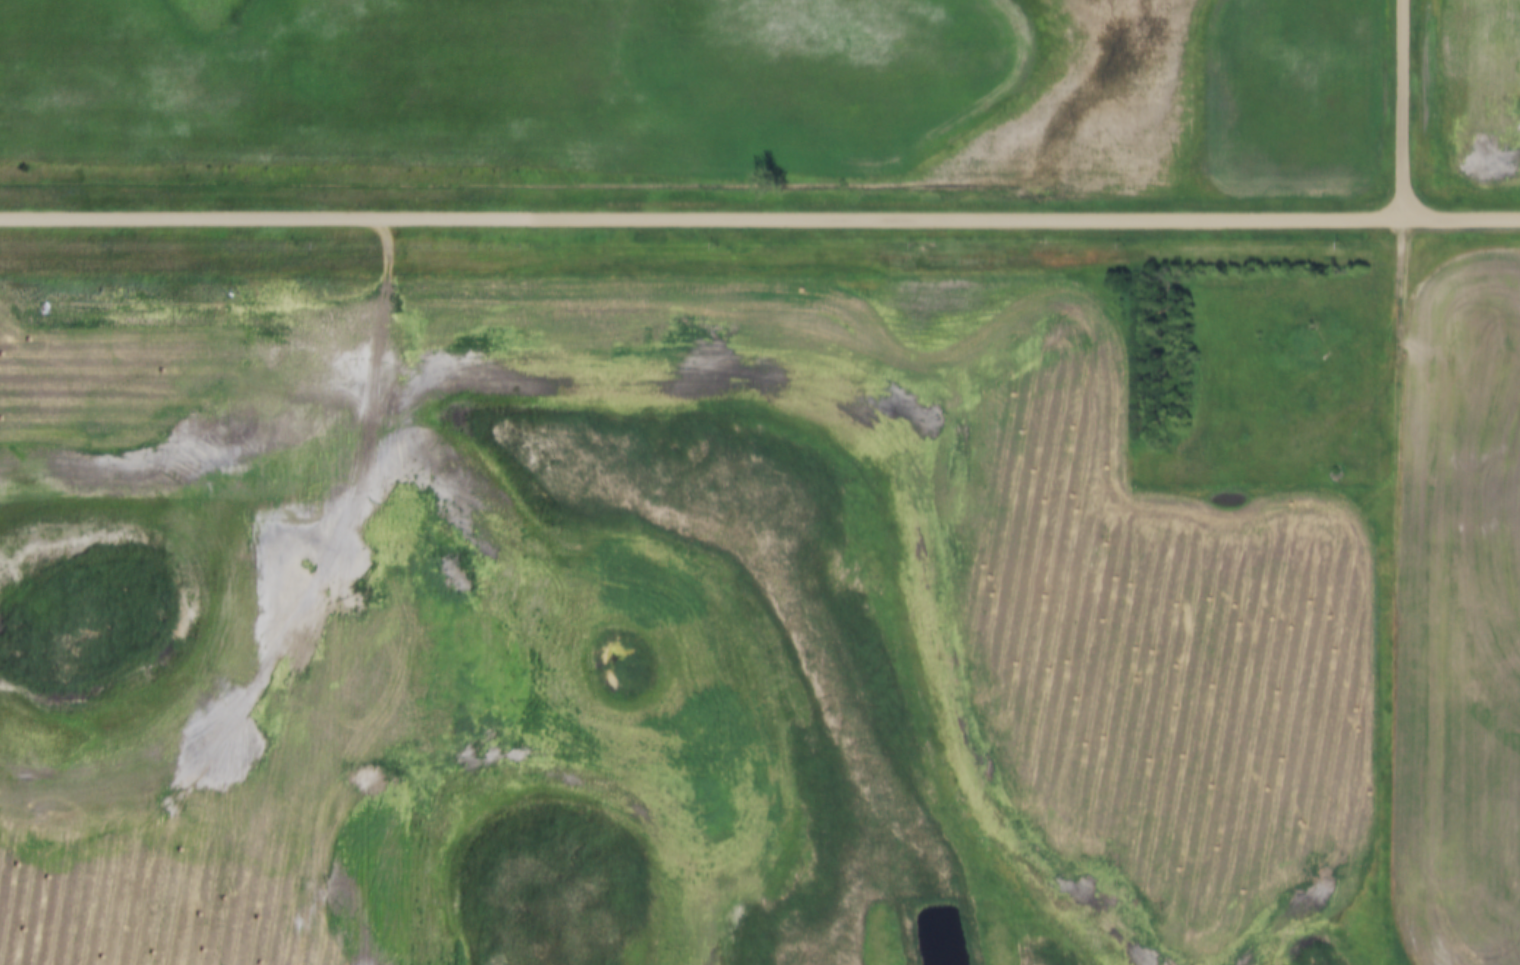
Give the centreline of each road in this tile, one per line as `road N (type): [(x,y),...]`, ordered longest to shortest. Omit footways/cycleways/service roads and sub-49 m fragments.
road 1 (residential): [(1519,217),(0,216)]
road 2 (track): [(1404,217),(1400,333),(1389,371),(1348,415),(1298,418)]
road 3 (residential): [(1404,217),(1406,0)]

